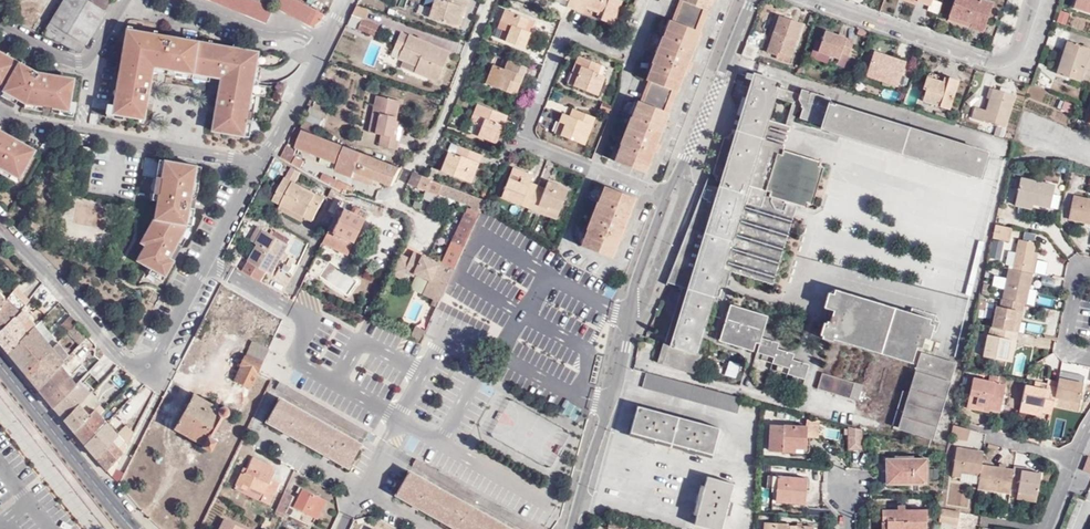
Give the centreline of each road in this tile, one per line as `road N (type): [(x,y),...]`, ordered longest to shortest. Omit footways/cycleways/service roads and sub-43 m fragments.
road 1 (residential): [(0,225),(127,362),(144,366),(158,356),(259,162)]
road 2 (residential): [(671,195),(637,287),(635,321),(575,528)]
road 3 (residential): [(492,0),(441,139),(393,199),(315,165)]
road 4 (residential): [(807,0),(989,58),(1011,52),(1023,37),(1035,0)]
road 5 (residential): [(259,162),(0,112)]
road 6 (primary): [(0,363),(137,528)]
road 7 (residential): [(748,0),(671,195)]
road 8 (residential): [(570,28),(524,140),(595,167)]
road 9 (residential): [(595,167),(656,4)]
road 10 (residential): [(0,24),(84,60),(124,0)]
road 11 (residential): [(190,0),(256,30),(323,40)]
road 12 (residential): [(323,40),(259,162)]
road 13 (residential): [(1089,363),(1067,354),(1079,271),(1089,274)]

